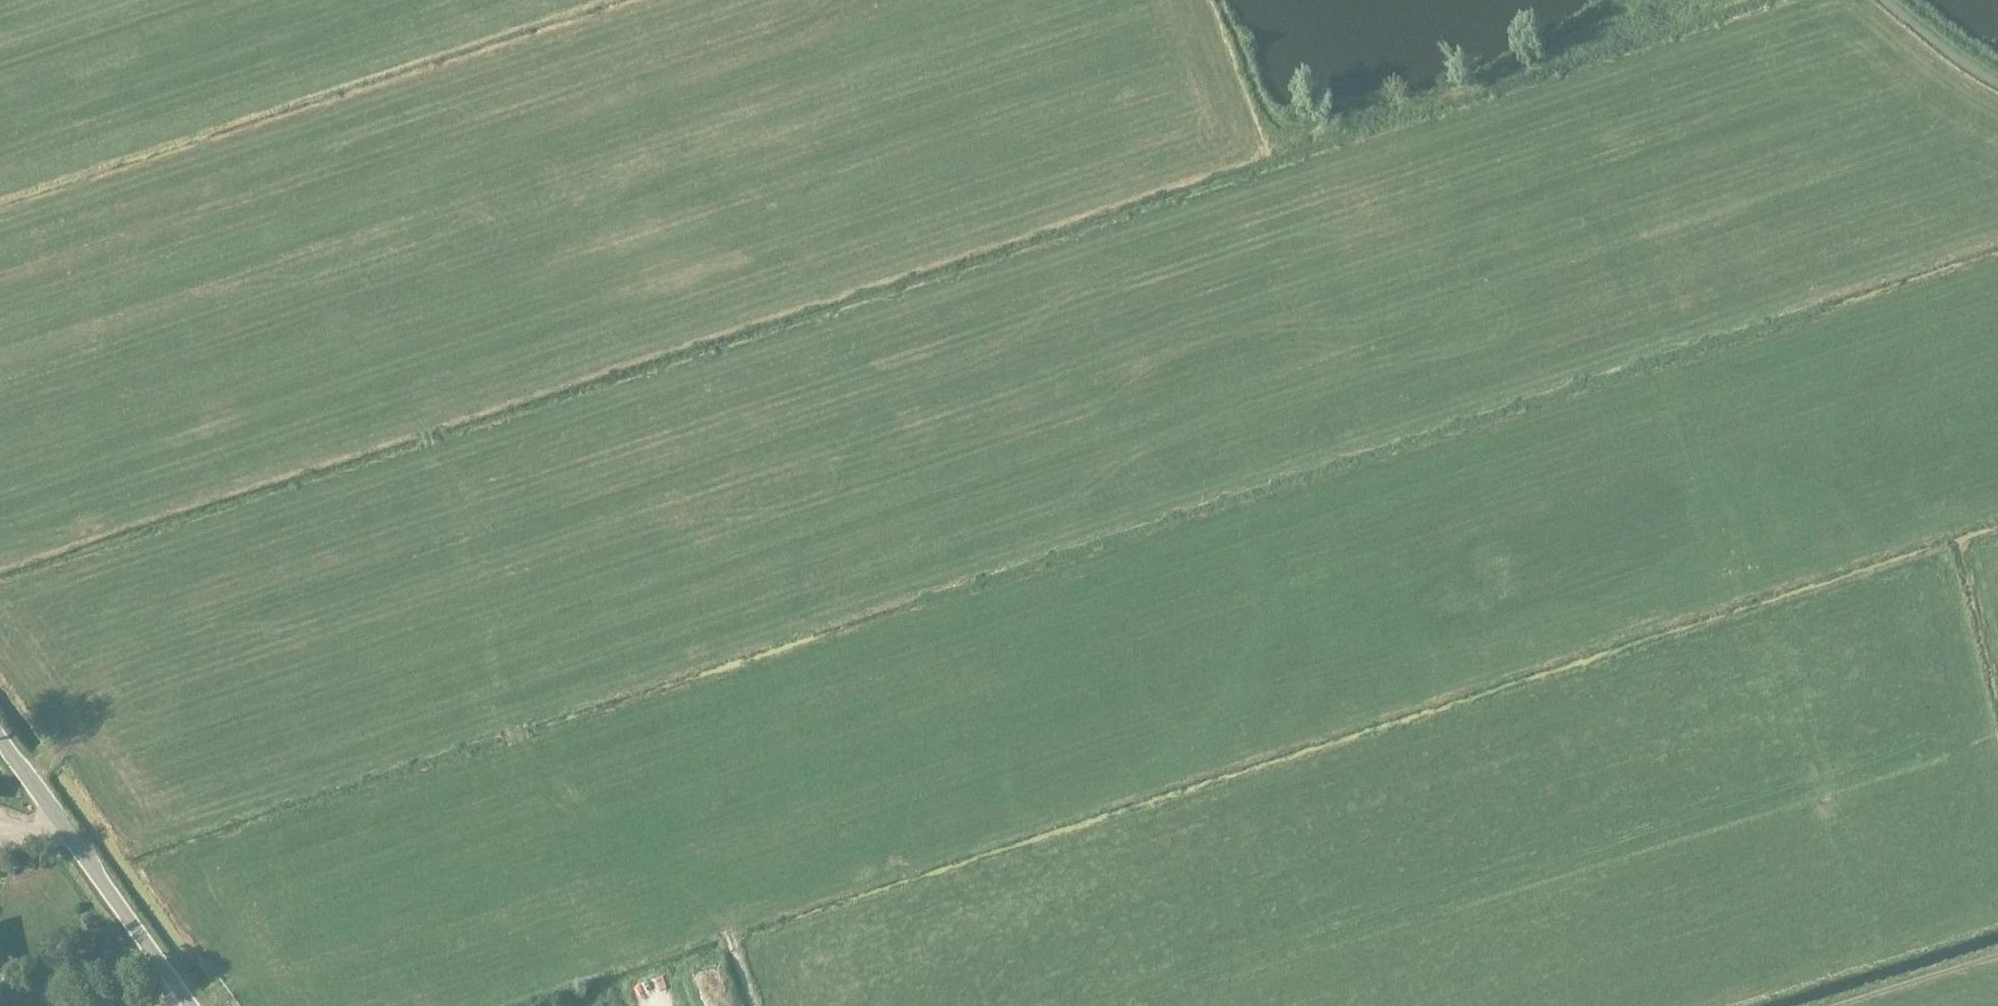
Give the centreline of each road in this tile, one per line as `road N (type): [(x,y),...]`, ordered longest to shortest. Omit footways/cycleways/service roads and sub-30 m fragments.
road 1 (unclassified): [(0,743),(188,1005)]

